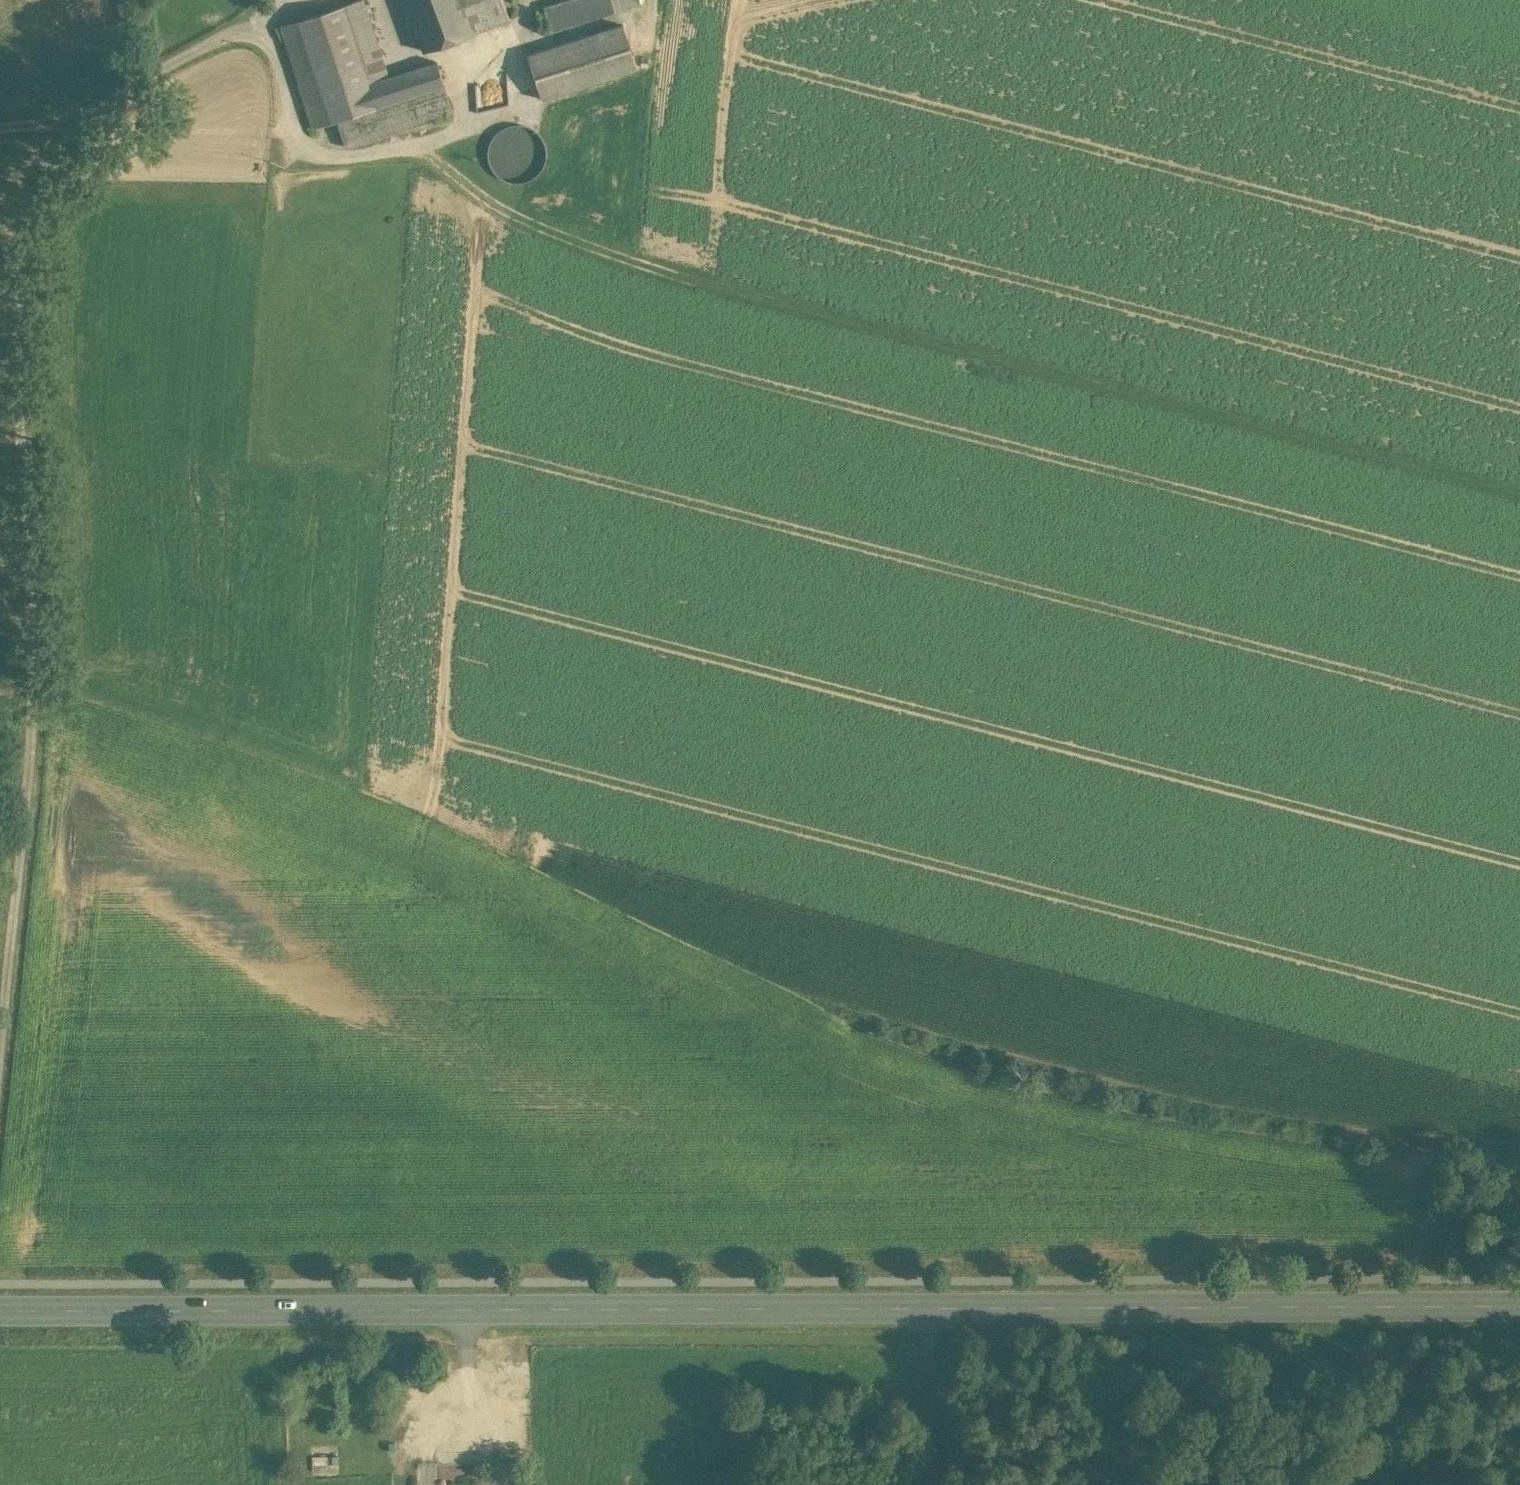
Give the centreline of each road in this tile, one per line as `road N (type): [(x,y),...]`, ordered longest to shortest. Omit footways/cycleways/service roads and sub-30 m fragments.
road 1 (primary): [(0,1309),(1519,1303)]
road 2 (track): [(431,813),(823,985),(1218,1089),(1519,1121)]
road 3 (track): [(929,1305),(931,1484)]

